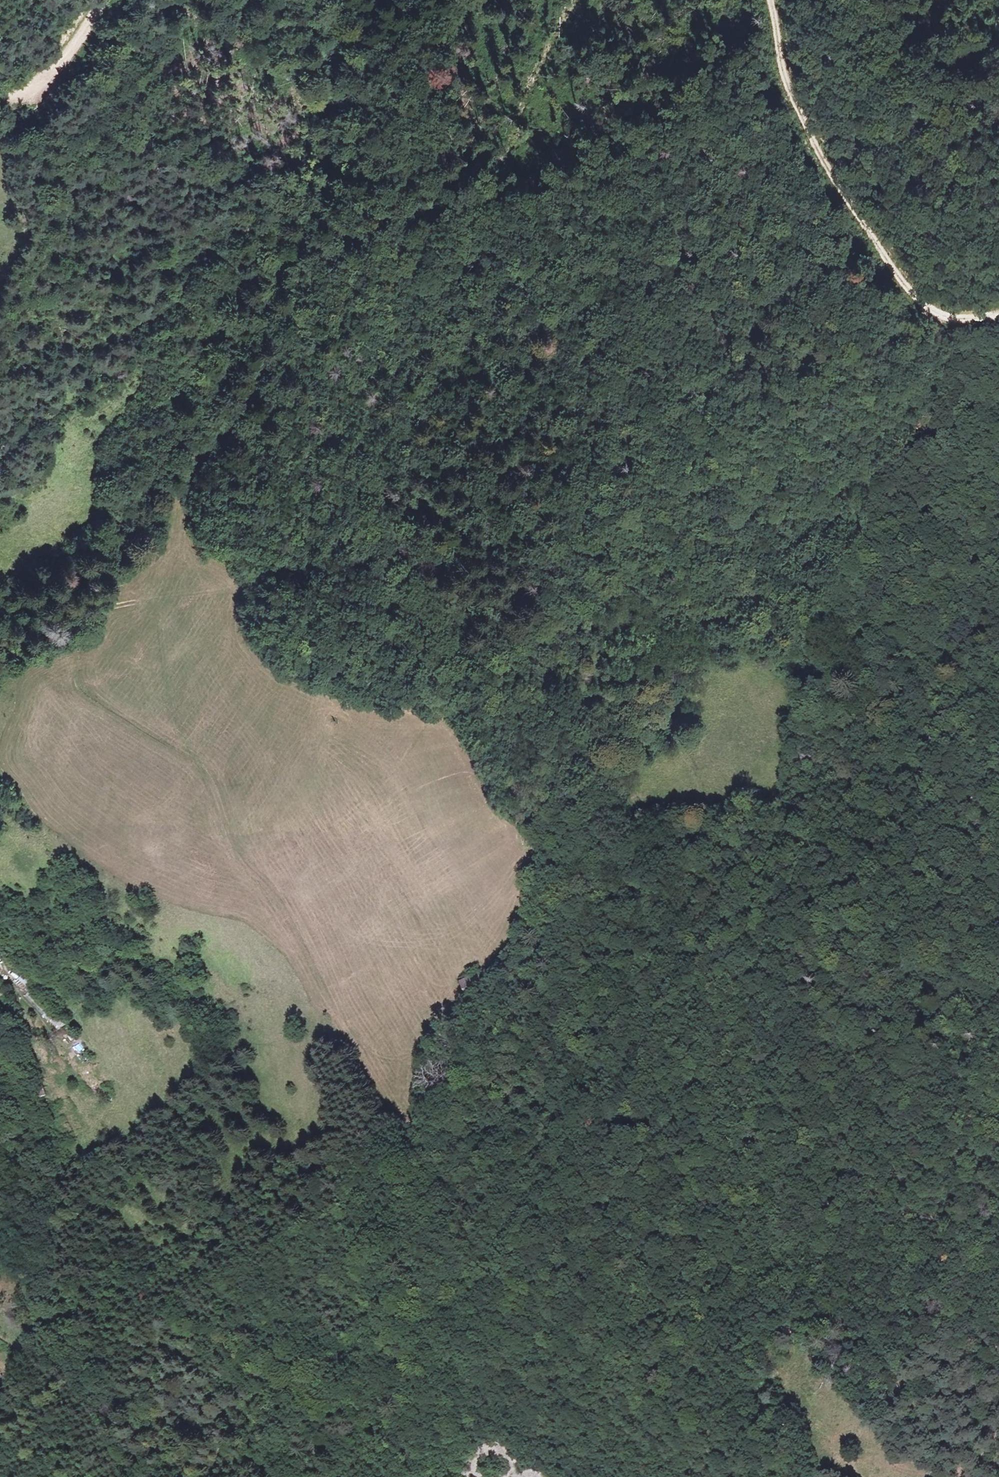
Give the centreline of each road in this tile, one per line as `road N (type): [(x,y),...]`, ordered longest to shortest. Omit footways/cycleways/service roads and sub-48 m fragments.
road 1 (track): [(767,0),(784,86),(888,262),(927,308),(998,313)]
road 2 (track): [(154,602),(95,608),(0,645)]
road 3 (track): [(0,107),(57,62),(102,0)]

